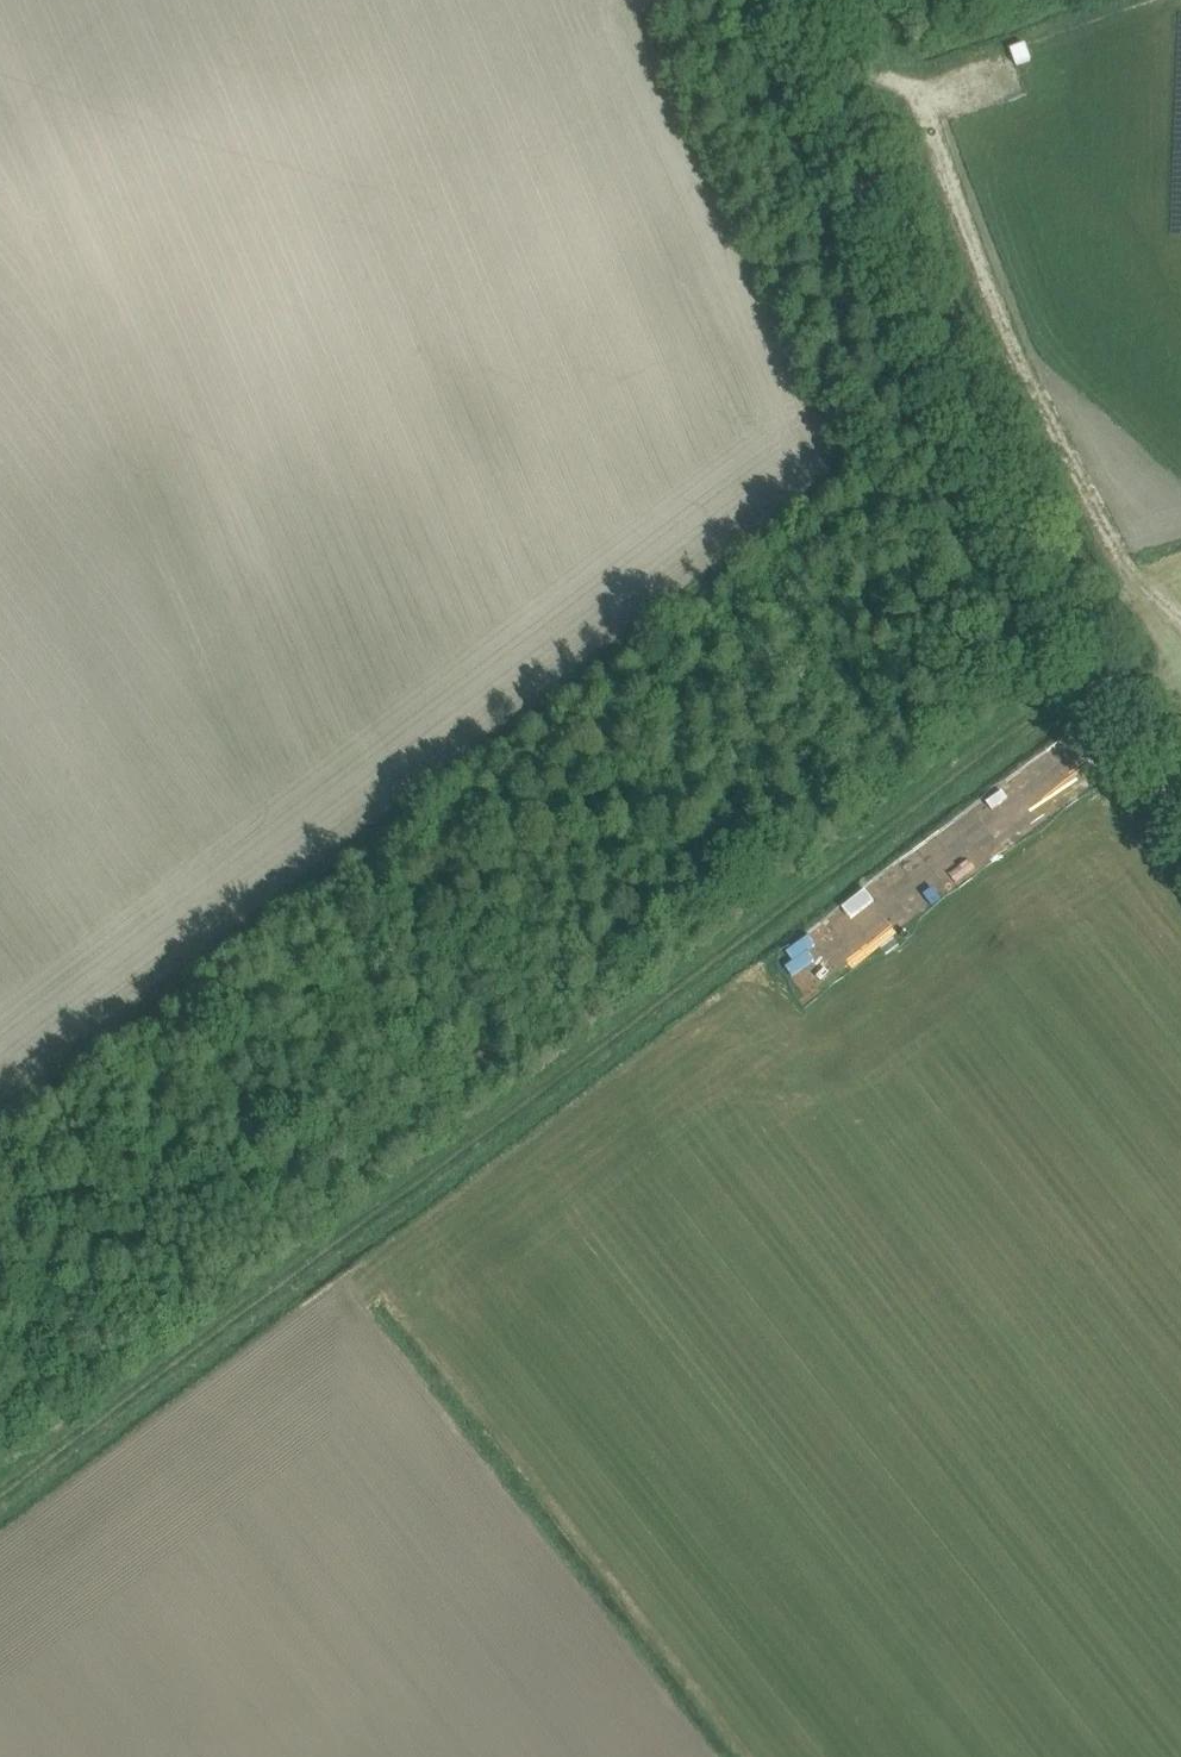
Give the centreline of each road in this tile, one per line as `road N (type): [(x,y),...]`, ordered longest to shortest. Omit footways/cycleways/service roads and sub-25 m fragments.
road 1 (tertiary): [(1180,803),(1099,684),(1032,557),(795,0)]

